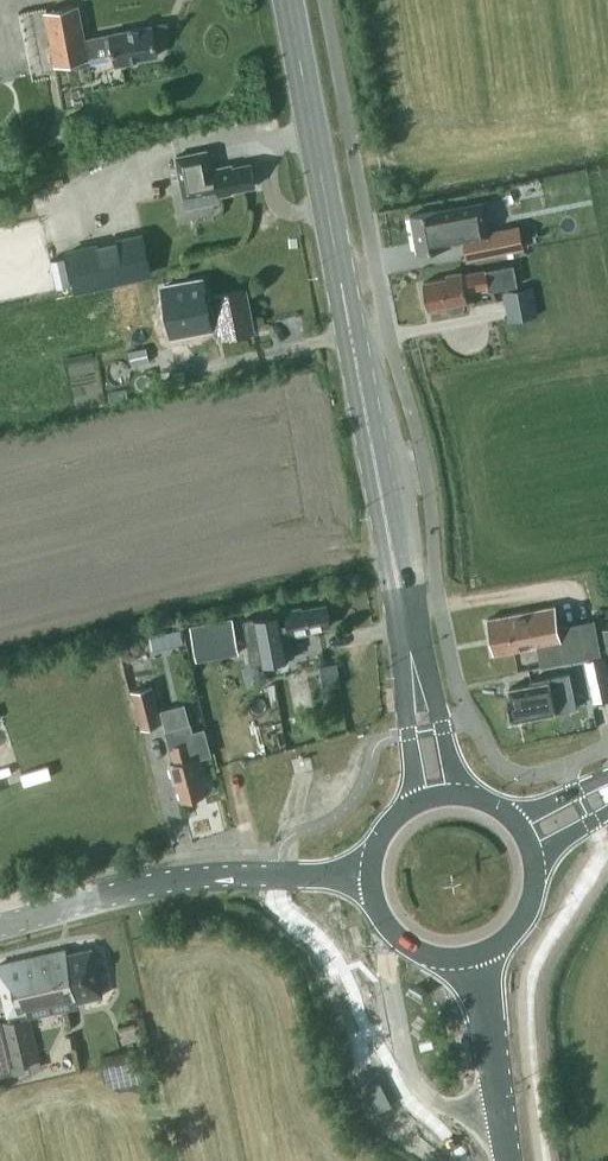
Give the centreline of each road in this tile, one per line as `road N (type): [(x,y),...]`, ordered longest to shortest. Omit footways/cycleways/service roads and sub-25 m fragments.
road 1 (tertiary): [(408,637),(288,0)]
road 2 (tertiary): [(0,926),(215,875),(369,878)]
road 3 (tertiary): [(408,637),(402,659),(413,803)]
road 4 (tertiary): [(460,793),(425,655),(408,637)]
road 5 (unclassified): [(443,960),(476,1074),(497,1110)]
road 6 (unclassified): [(497,1110),(493,952)]
road 7 (tertiary): [(369,878),(385,926),(401,943),(443,960)]

